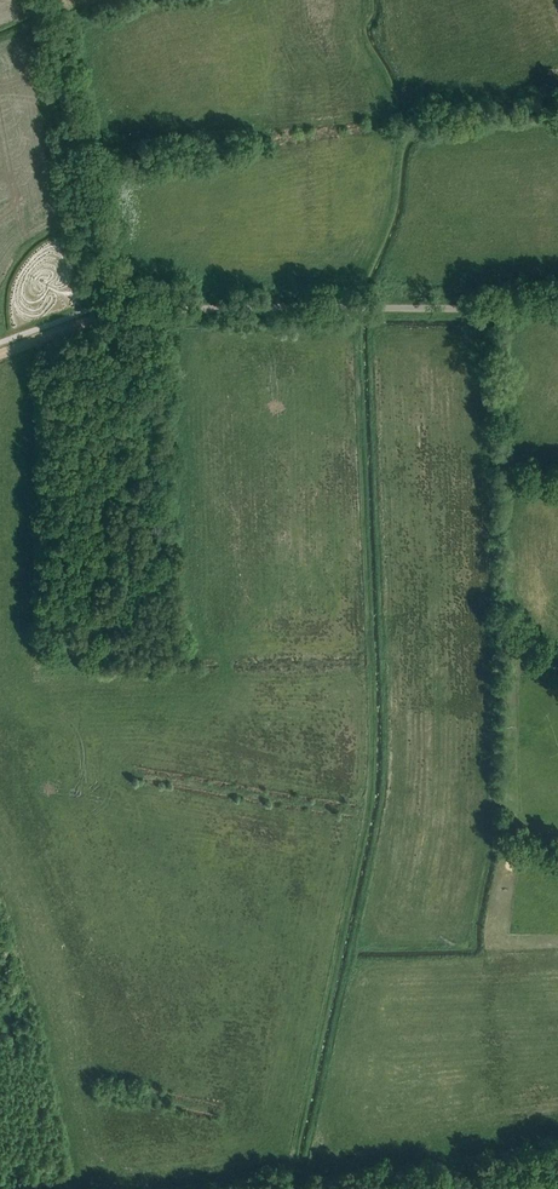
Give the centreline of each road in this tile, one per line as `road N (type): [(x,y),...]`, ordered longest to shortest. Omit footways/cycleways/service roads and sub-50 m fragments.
road 1 (unclassified): [(557,309),(108,317),(43,0)]

